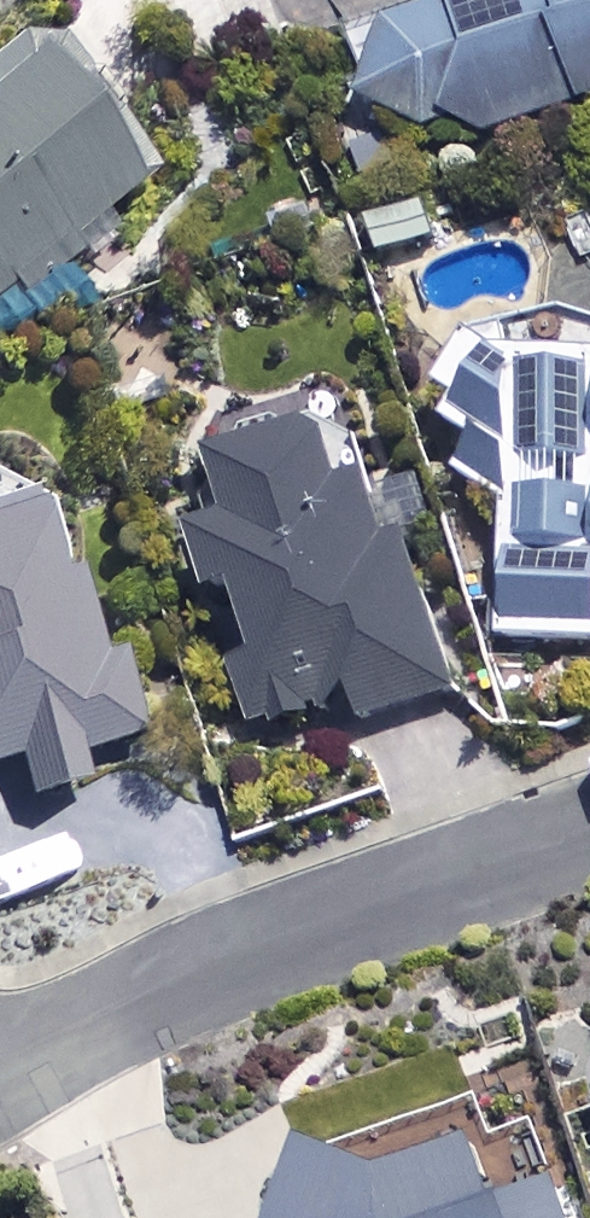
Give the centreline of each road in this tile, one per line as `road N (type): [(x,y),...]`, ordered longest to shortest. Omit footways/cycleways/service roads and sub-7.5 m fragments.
road 1 (residential): [(589,846),(0,1056)]

